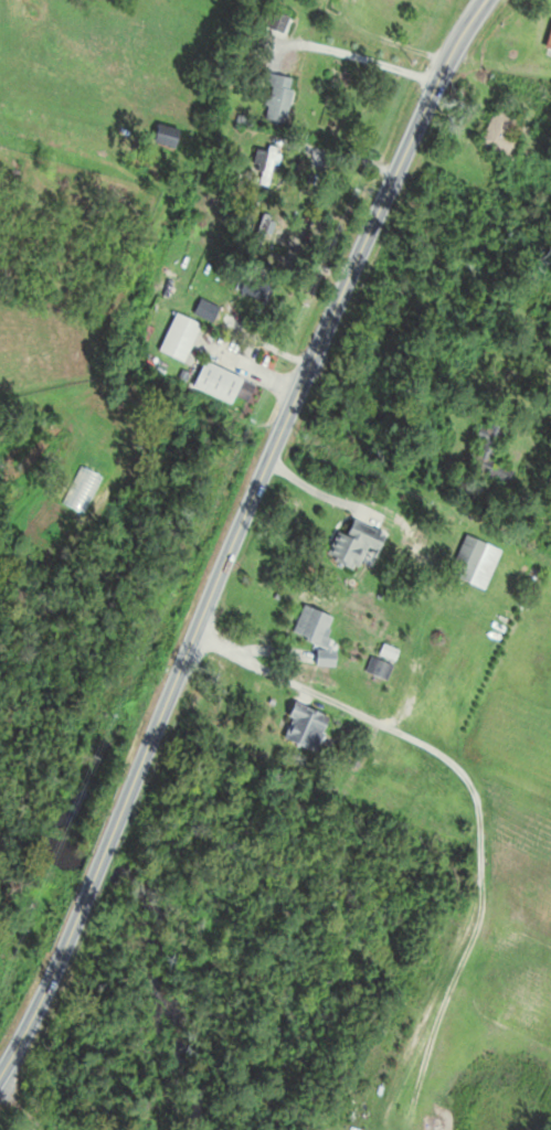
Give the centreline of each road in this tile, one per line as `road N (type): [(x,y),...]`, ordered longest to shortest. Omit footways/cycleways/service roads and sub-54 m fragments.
road 1 (secondary): [(484,0),(445,65),(43,996),(0,1076)]

